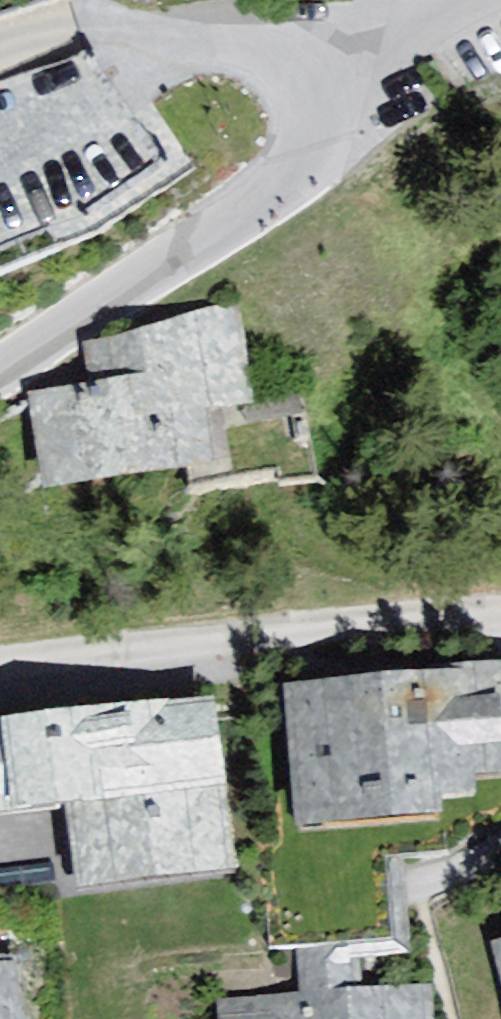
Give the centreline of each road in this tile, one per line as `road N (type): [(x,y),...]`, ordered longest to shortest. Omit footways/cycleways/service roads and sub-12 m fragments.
road 1 (residential): [(0,663),(500,613)]
road 2 (unclassified): [(0,365),(243,204),(353,80)]
road 3 (residential): [(353,80),(487,0)]

